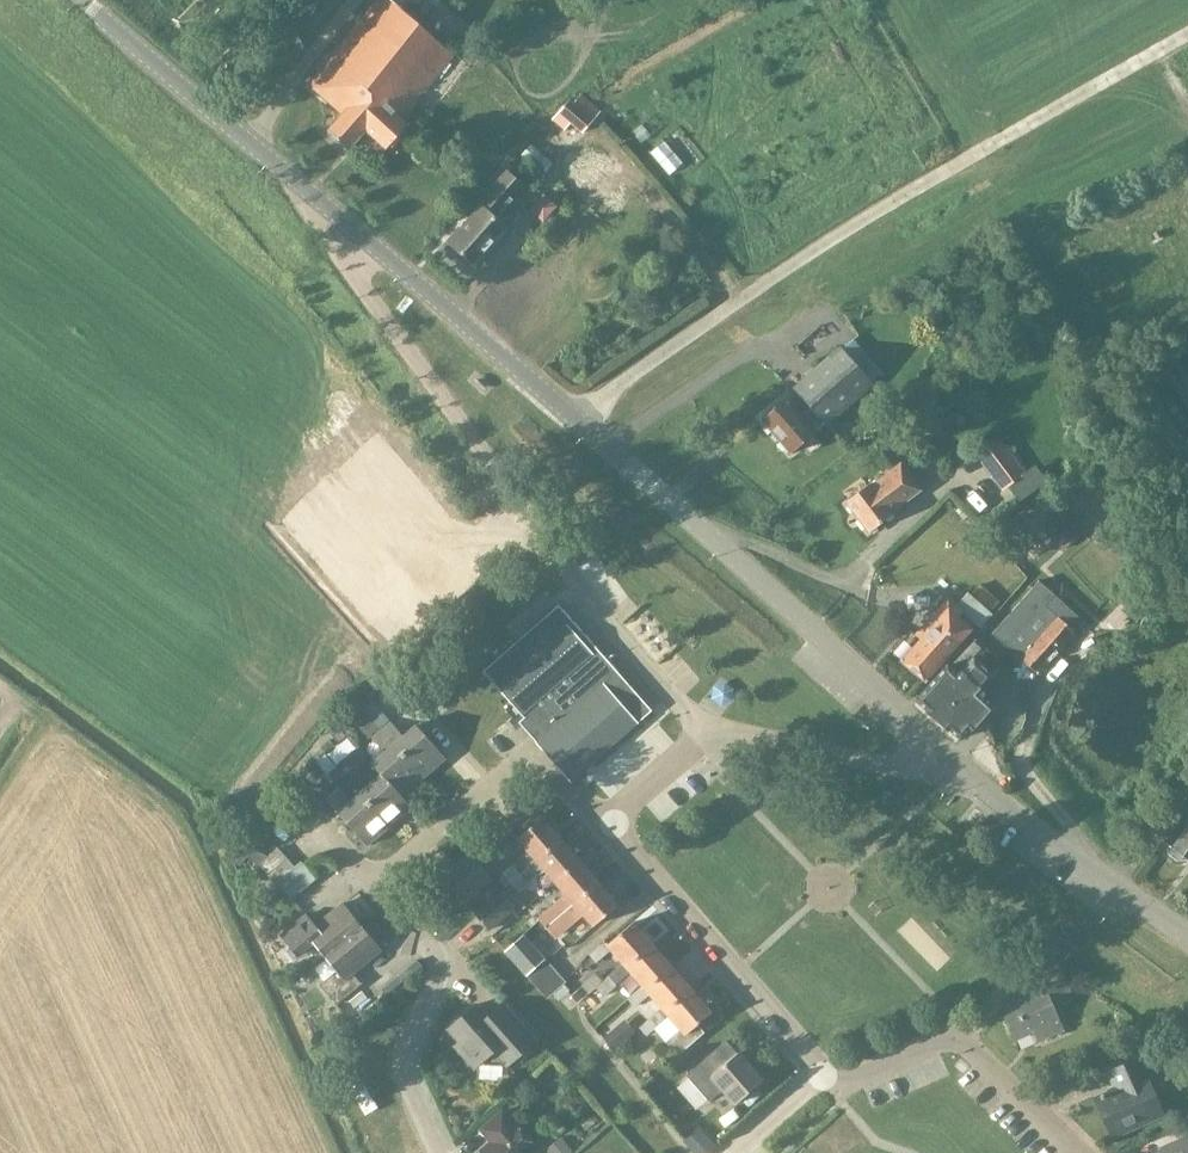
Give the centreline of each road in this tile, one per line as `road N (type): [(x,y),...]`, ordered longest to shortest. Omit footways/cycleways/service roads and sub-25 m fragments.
road 1 (tertiary): [(950,759),(661,492),(332,212)]
road 2 (unclassified): [(704,735),(599,618),(417,366),(358,283),(332,212)]
road 3 (residential): [(825,1074),(605,821)]
road 4 (tertiary): [(332,212),(81,0)]
road 5 (residential): [(1074,1152),(953,1034),(836,1087),(825,1074)]
road 6 (residential): [(372,882),(435,958),(436,980),(401,1066),(438,1152)]
road 7 (residential): [(605,821),(523,758),(372,882)]
road 8 (tertiary): [(1187,934),(950,759)]
road 9 (unclassified): [(950,759),(897,768),(749,735),(704,735)]
road 10 (unclassified): [(605,821),(704,735)]

